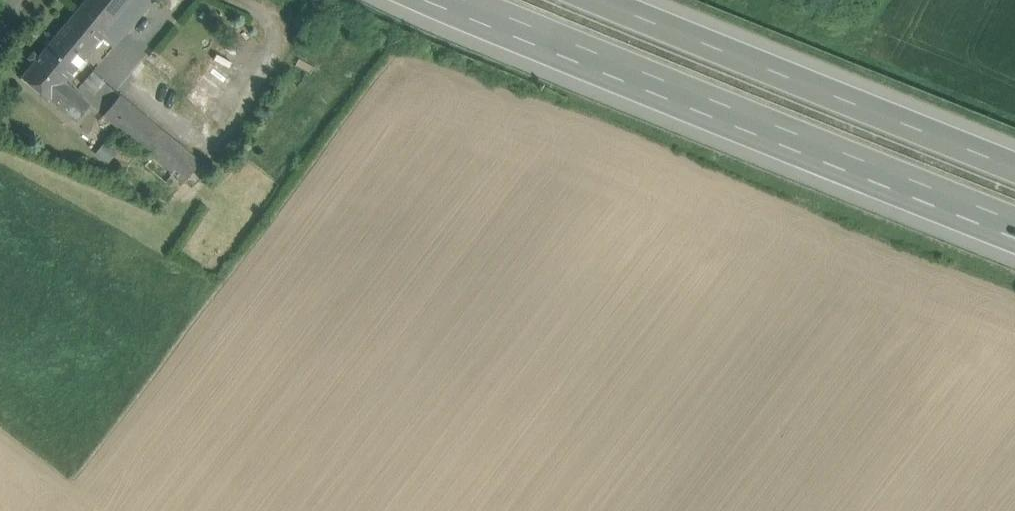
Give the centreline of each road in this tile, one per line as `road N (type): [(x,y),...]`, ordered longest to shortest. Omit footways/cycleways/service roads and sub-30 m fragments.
road 1 (motorway): [(458,0),(1014,220)]
road 2 (motorway): [(1014,168),(593,0)]

